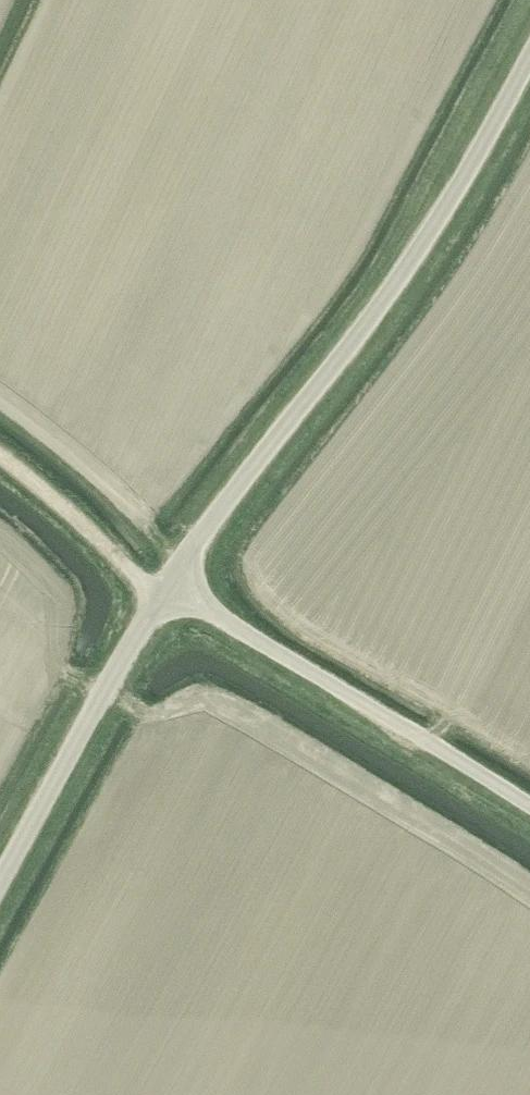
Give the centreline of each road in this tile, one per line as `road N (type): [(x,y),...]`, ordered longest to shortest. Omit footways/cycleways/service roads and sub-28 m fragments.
road 1 (tertiary): [(164,588),(411,259),(529,53)]
road 2 (unclassified): [(164,588),(529,804)]
road 3 (tertiary): [(0,881),(164,588)]
road 4 (track): [(164,588),(0,452)]

